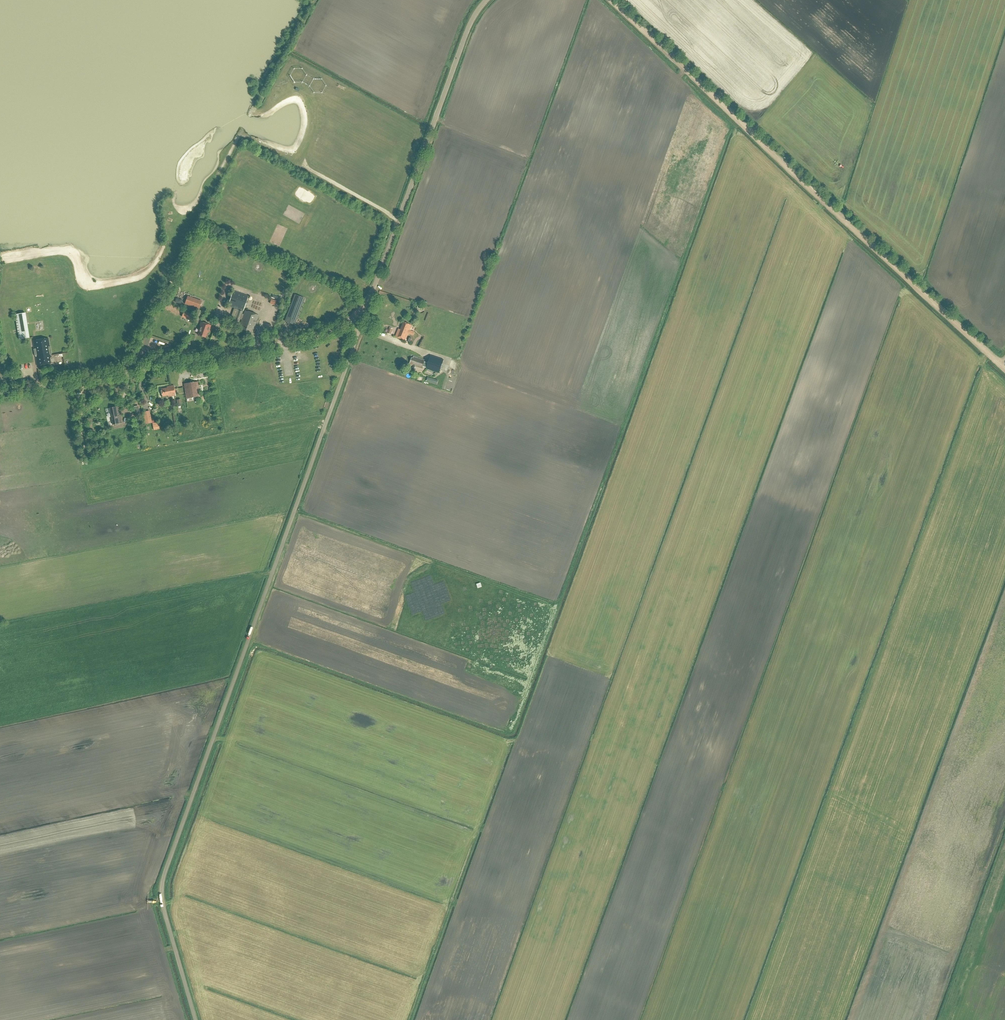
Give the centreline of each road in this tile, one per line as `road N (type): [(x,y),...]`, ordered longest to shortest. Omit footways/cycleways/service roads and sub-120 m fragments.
road 1 (unclassified): [(195,1019),(162,880),(357,335),(353,316)]
road 2 (track): [(611,0),(1001,365)]
road 3 (unclassified): [(0,392),(301,341),(353,316)]
road 4 (unclassified): [(353,316),(374,284),(465,35),(487,0)]

